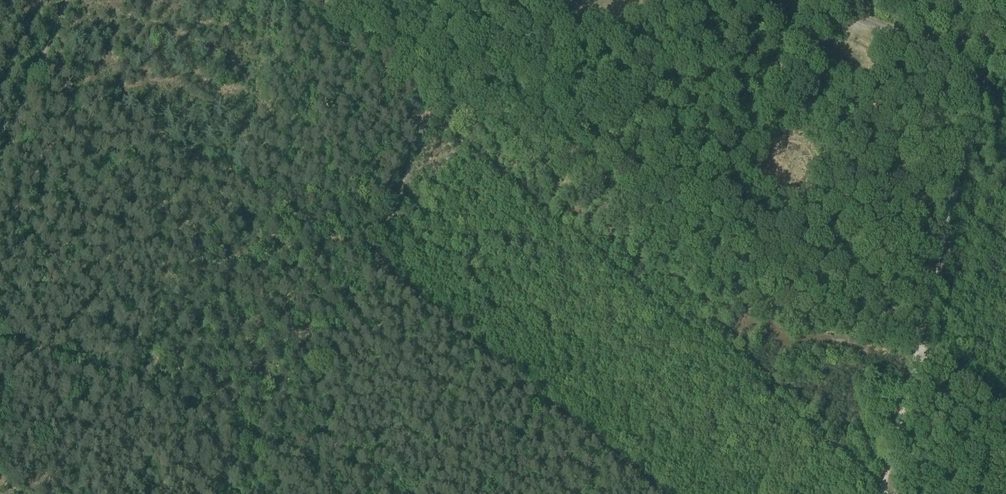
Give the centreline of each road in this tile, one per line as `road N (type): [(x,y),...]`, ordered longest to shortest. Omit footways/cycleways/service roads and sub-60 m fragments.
road 1 (track): [(703,0),(851,123)]

